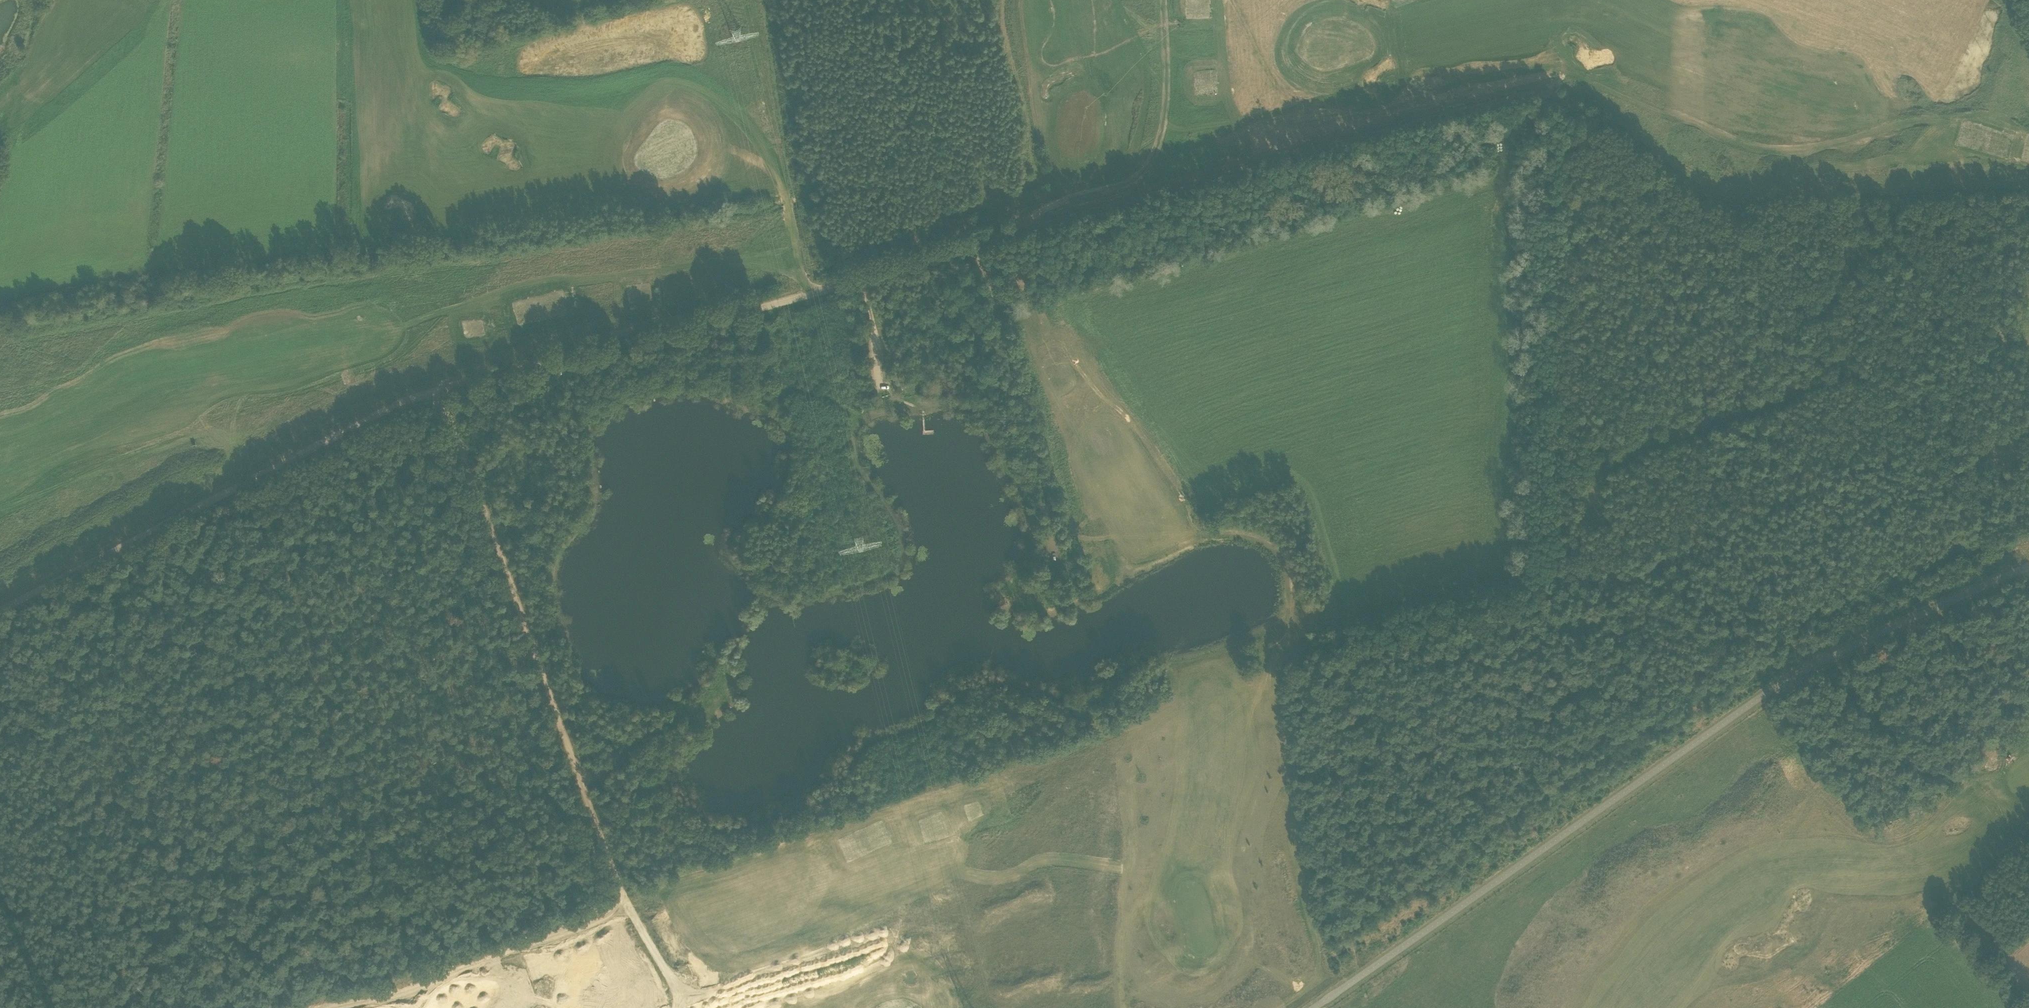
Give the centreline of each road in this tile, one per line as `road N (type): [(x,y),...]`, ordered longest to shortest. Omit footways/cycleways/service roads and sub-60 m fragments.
road 1 (track): [(976,244),(1532,95),(1570,106),(1728,204)]
road 2 (track): [(0,603),(440,390),(547,361)]
road 3 (track): [(626,902),(440,390)]
road 4 (track): [(2028,379),(1886,244),(1628,456)]
road 5 (track): [(547,361),(622,331),(739,314),(976,244)]
road 6 (track): [(1995,542),(1733,221),(1728,204)]
road 7 (track): [(976,244),(1060,549)]
road 8 (track): [(1728,204),(2028,192)]
road 9 (track): [(1852,364),(1628,456)]

